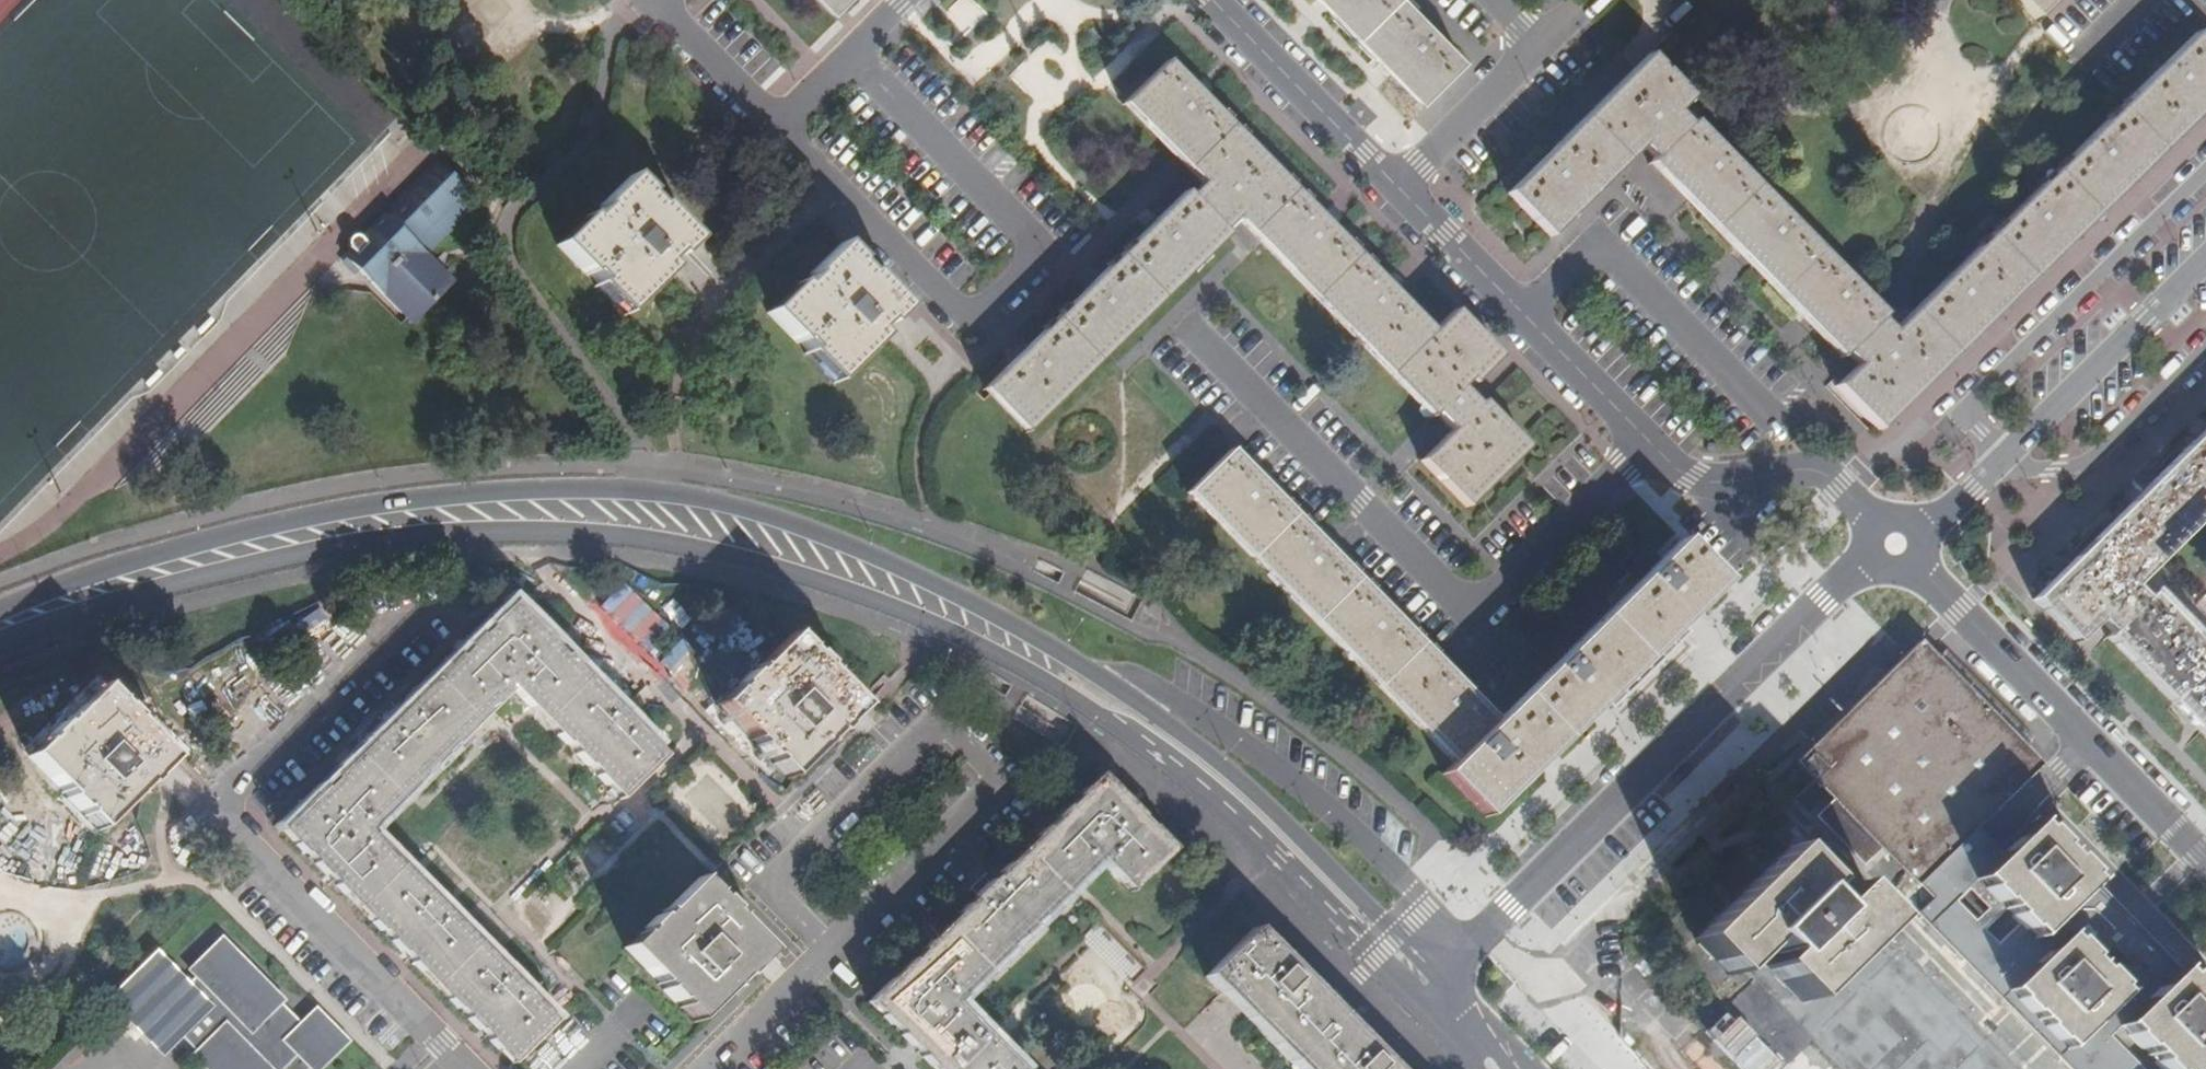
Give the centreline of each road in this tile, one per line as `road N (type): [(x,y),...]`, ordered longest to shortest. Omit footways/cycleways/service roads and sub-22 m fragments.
road 1 (secondary): [(1246,805),(1107,685),(976,607),(757,515),(661,493),(559,489),(375,506),(141,560),(0,611)]
road 2 (secondary): [(0,643),(101,606),(331,550),(558,533),(661,543),(799,576),(948,634),(1246,805)]
road 3 (residential): [(1212,0),(1674,468),(1704,482),(1821,472),(1874,527)]
road 4 (residential): [(467,1068),(237,837),(220,809),(394,631),(419,622)]
road 5 (residential): [(1439,1010),(1460,957),(1824,600),(1875,565)]
road 6 (residential): [(2205,862),(1916,566)]
road 7 (residential): [(1917,527),(1974,490),(2205,261)]
road 8 (residential): [(666,0),(674,25),(781,127),(908,0)]
road 9 (secondary): [(1246,805),(1439,1010)]

